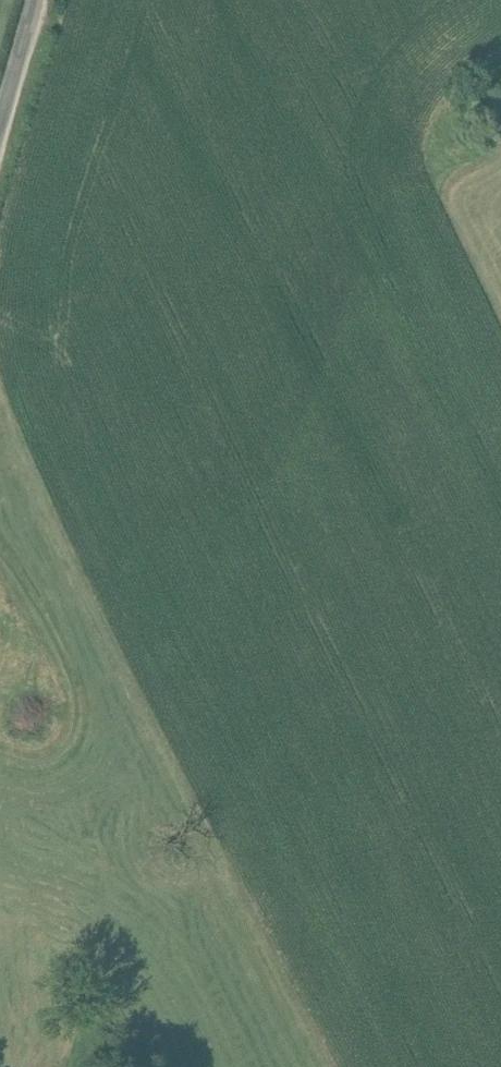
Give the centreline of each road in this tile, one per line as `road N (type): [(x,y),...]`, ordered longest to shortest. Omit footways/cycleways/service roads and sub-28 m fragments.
road 1 (unclassified): [(0,122),(34,0)]

